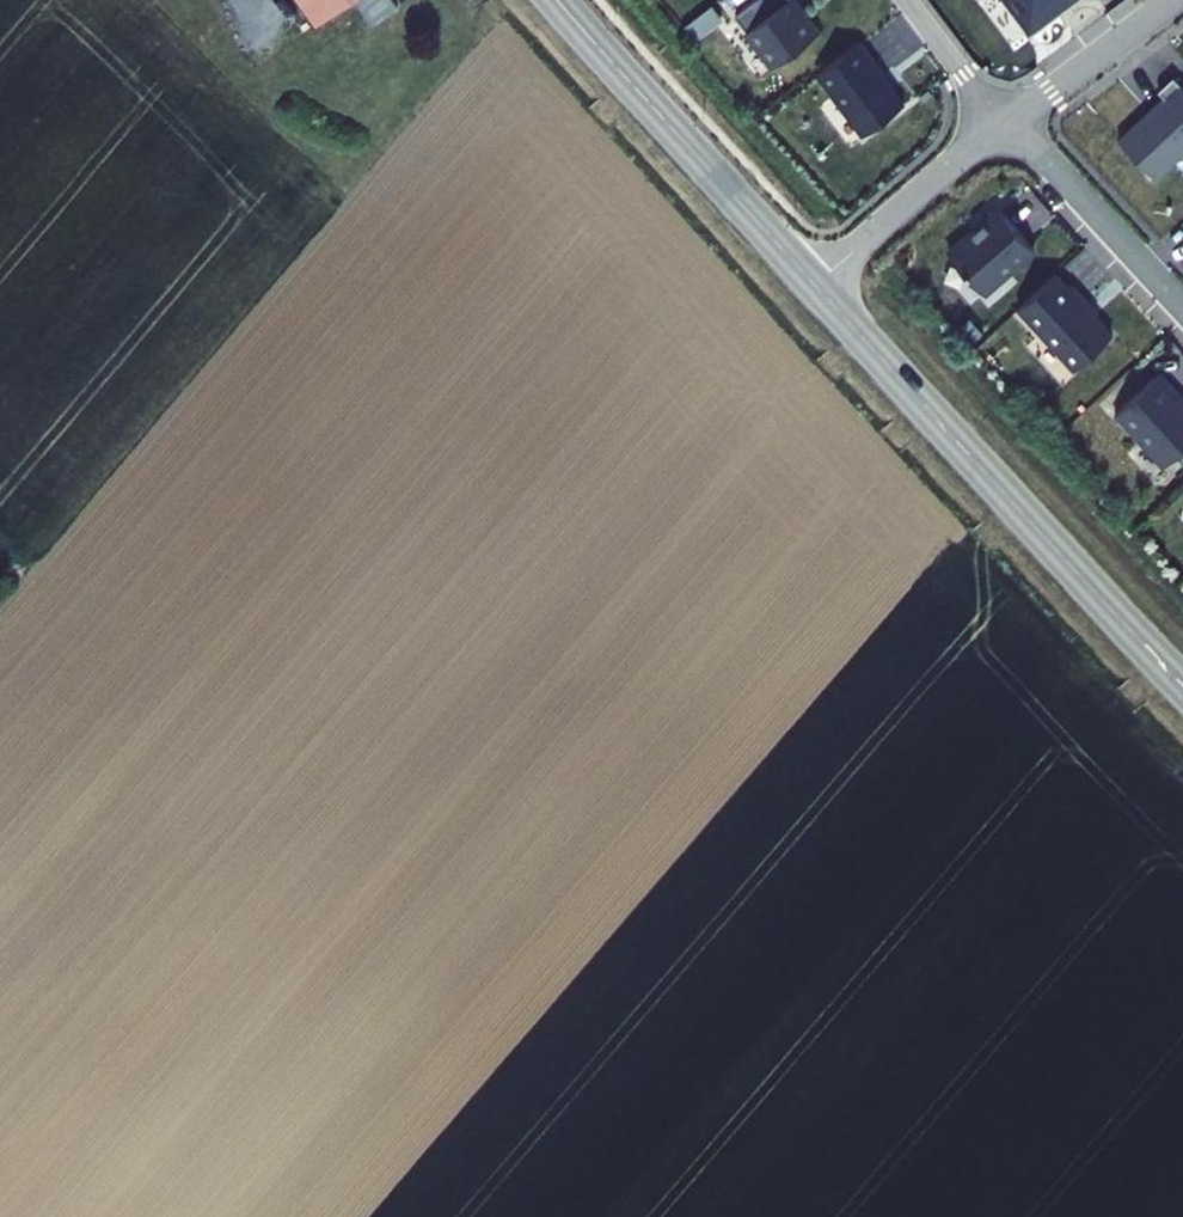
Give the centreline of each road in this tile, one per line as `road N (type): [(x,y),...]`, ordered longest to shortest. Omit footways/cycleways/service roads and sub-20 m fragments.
road 1 (tertiary): [(1182,684),(815,285)]
road 2 (tertiary): [(815,285),(558,0)]
road 3 (residential): [(1013,123),(815,285)]
road 4 (residential): [(1013,123),(1182,309)]
road 5 (residential): [(1172,0),(1013,123)]
road 6 (residential): [(910,0),(1013,123)]

